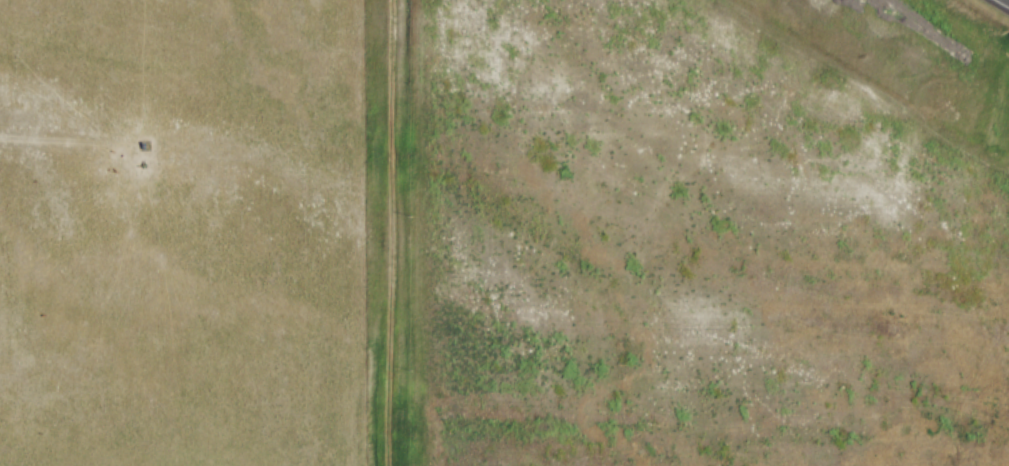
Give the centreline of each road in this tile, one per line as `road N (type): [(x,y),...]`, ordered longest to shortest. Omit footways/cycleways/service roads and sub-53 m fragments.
road 1 (residential): [(392,0),(392,465)]

